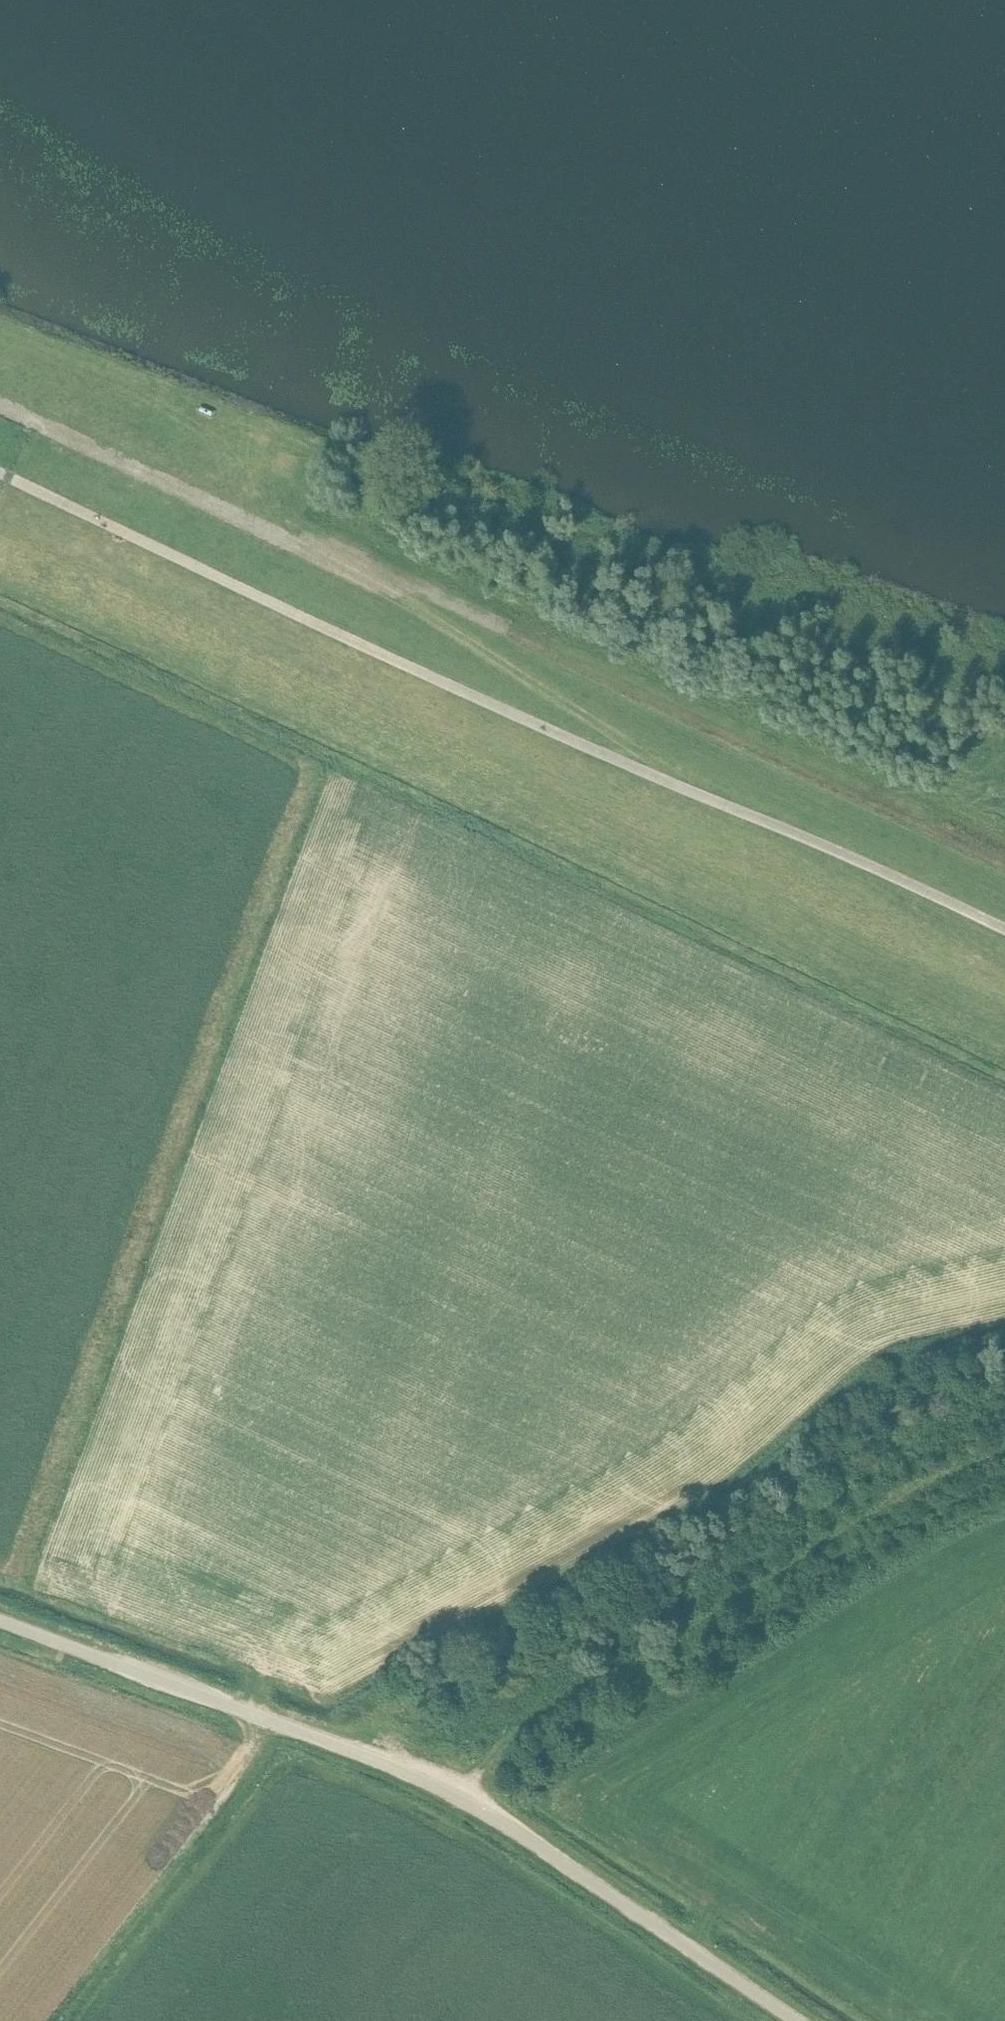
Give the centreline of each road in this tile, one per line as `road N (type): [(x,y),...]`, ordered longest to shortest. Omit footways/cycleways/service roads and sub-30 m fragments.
road 1 (unclassified): [(796,2020),(530,1840),(439,1788),(0,1619)]

